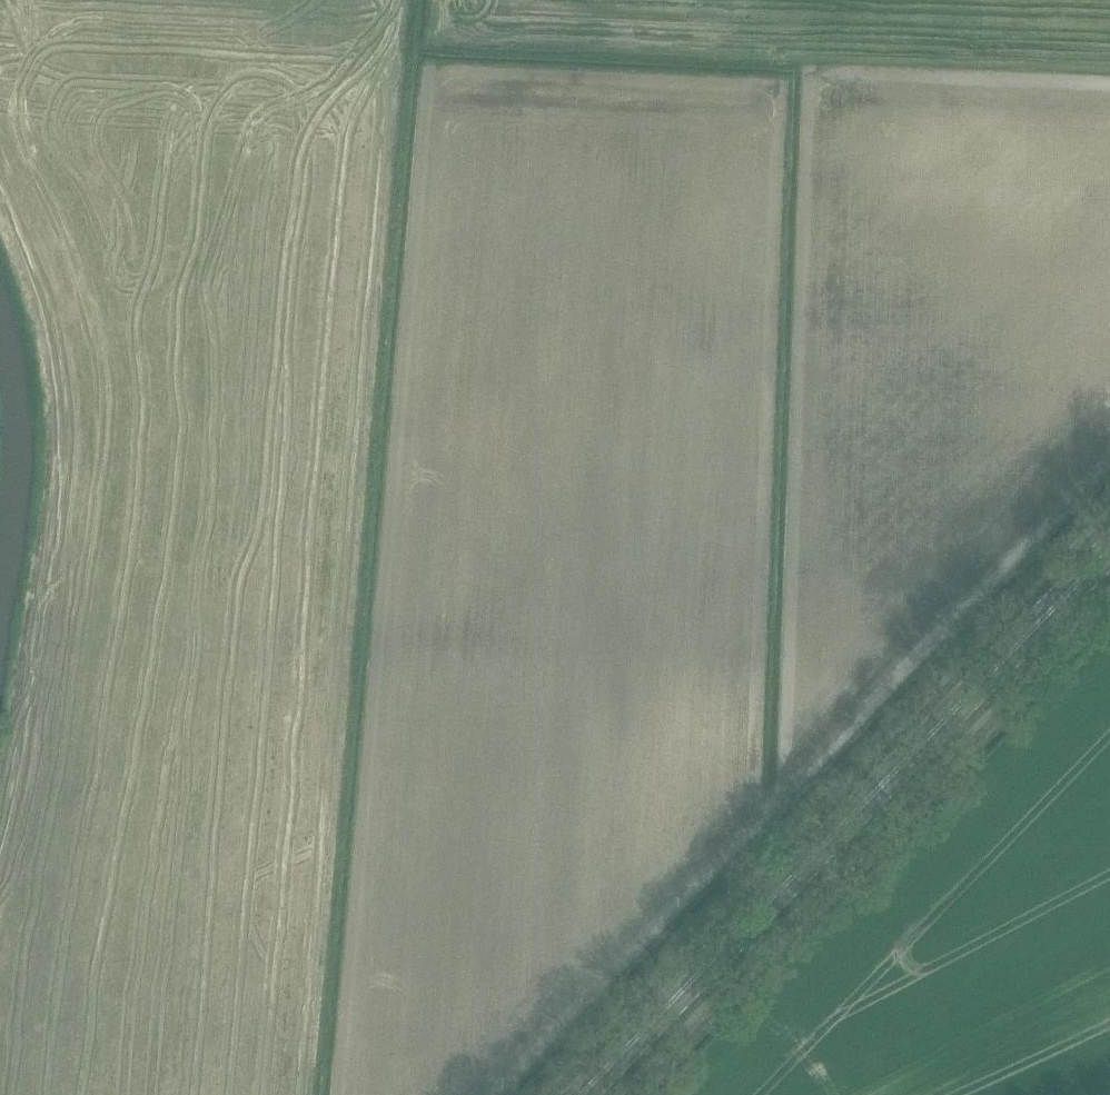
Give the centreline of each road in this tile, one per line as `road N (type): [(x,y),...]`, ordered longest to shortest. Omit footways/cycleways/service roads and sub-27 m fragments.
road 1 (secondary): [(581,1094),(1109,549)]

